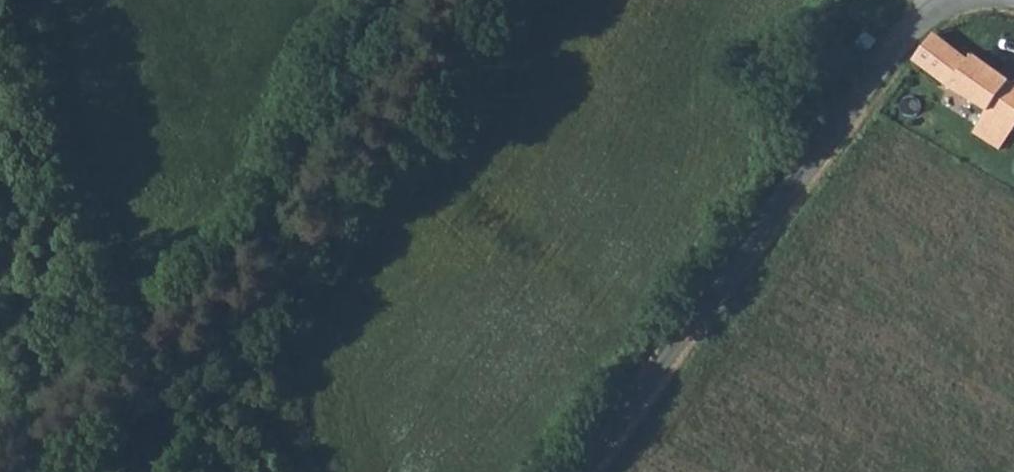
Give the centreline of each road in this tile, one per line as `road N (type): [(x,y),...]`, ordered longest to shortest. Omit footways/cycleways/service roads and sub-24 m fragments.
road 1 (unclassified): [(965,0),(931,11),(877,70),(581,471)]

